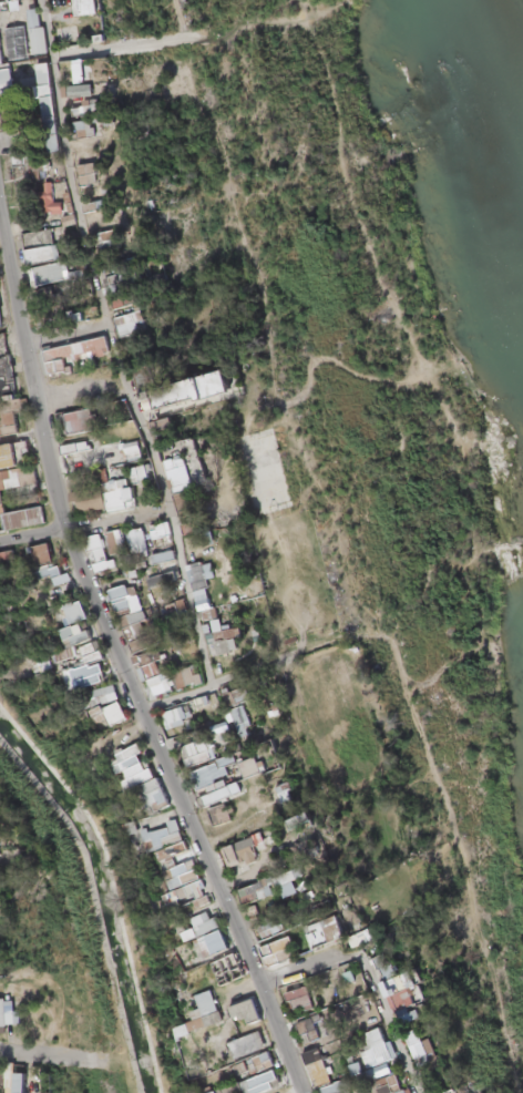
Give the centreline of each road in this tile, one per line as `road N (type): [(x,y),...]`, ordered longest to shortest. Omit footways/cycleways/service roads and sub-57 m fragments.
road 1 (tertiary): [(303,1092),(64,530),(0,216)]
road 2 (residential): [(42,0),(76,203),(171,511),(213,684)]
road 3 (residential): [(0,540),(171,511)]
road 4 (residential): [(298,647),(144,711)]
road 5 (residential): [(418,1092),(360,956),(350,956)]
road 6 (residential): [(198,34),(51,54)]

